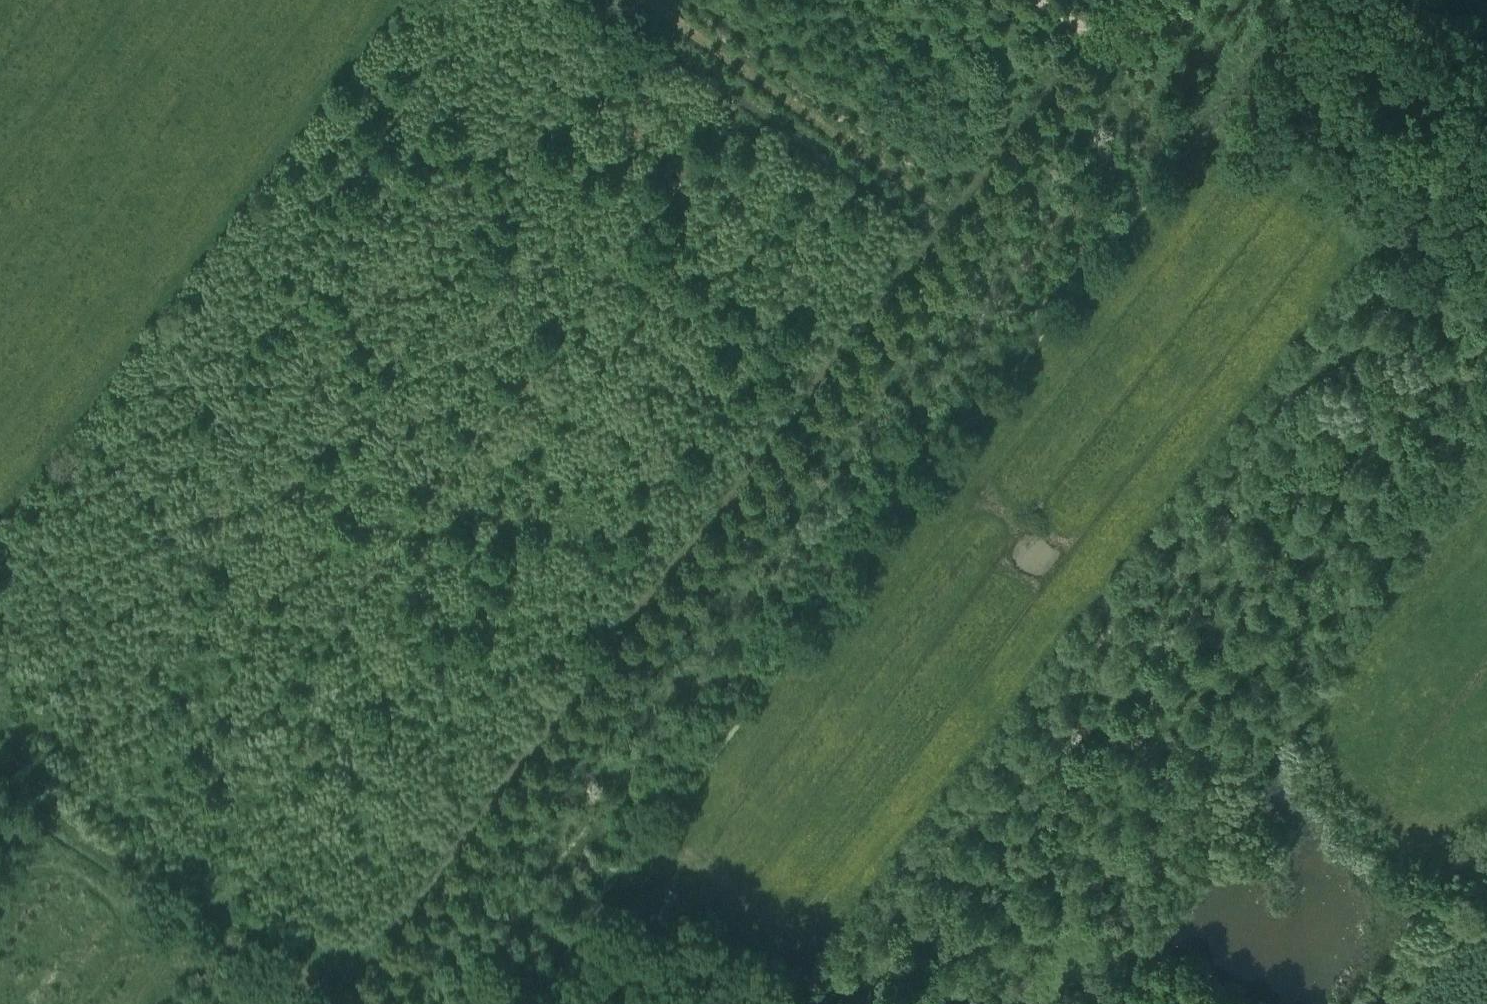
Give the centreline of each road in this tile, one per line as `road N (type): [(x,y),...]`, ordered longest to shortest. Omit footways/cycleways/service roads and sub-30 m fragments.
road 1 (track): [(364,1003),(1145,0)]
road 2 (track): [(349,1003),(276,941),(128,865),(0,777)]

